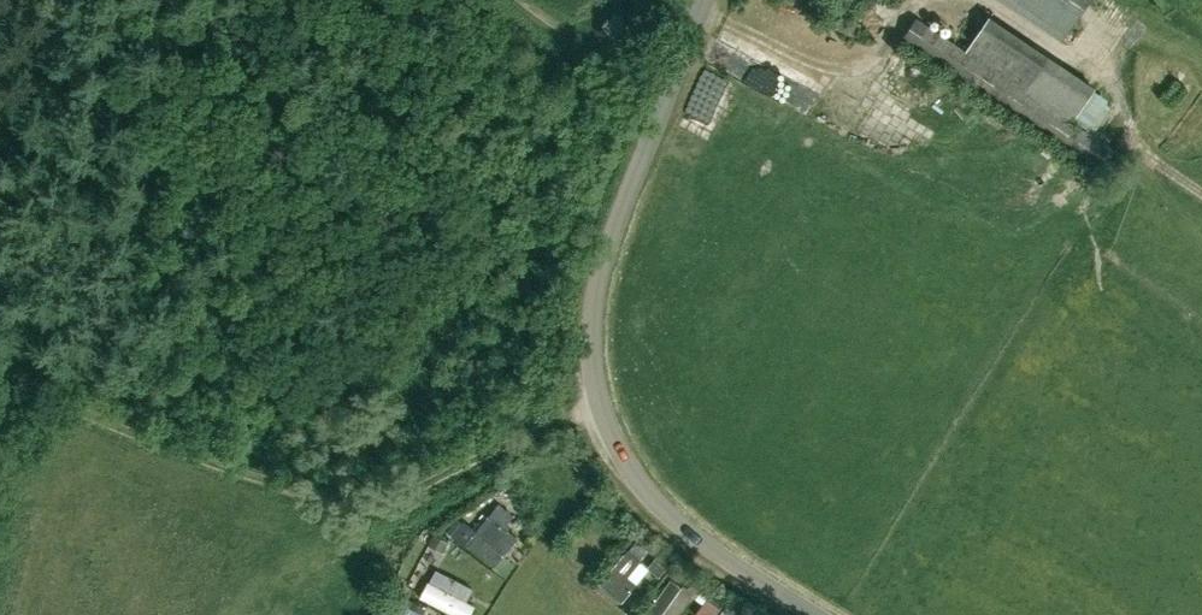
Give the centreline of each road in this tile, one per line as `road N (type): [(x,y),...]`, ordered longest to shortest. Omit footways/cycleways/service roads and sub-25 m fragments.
road 1 (unclassified): [(826,614),(656,503),(635,482),(602,414),(593,364),(599,280),(706,0)]
road 2 (track): [(602,414),(375,522),(0,386)]

